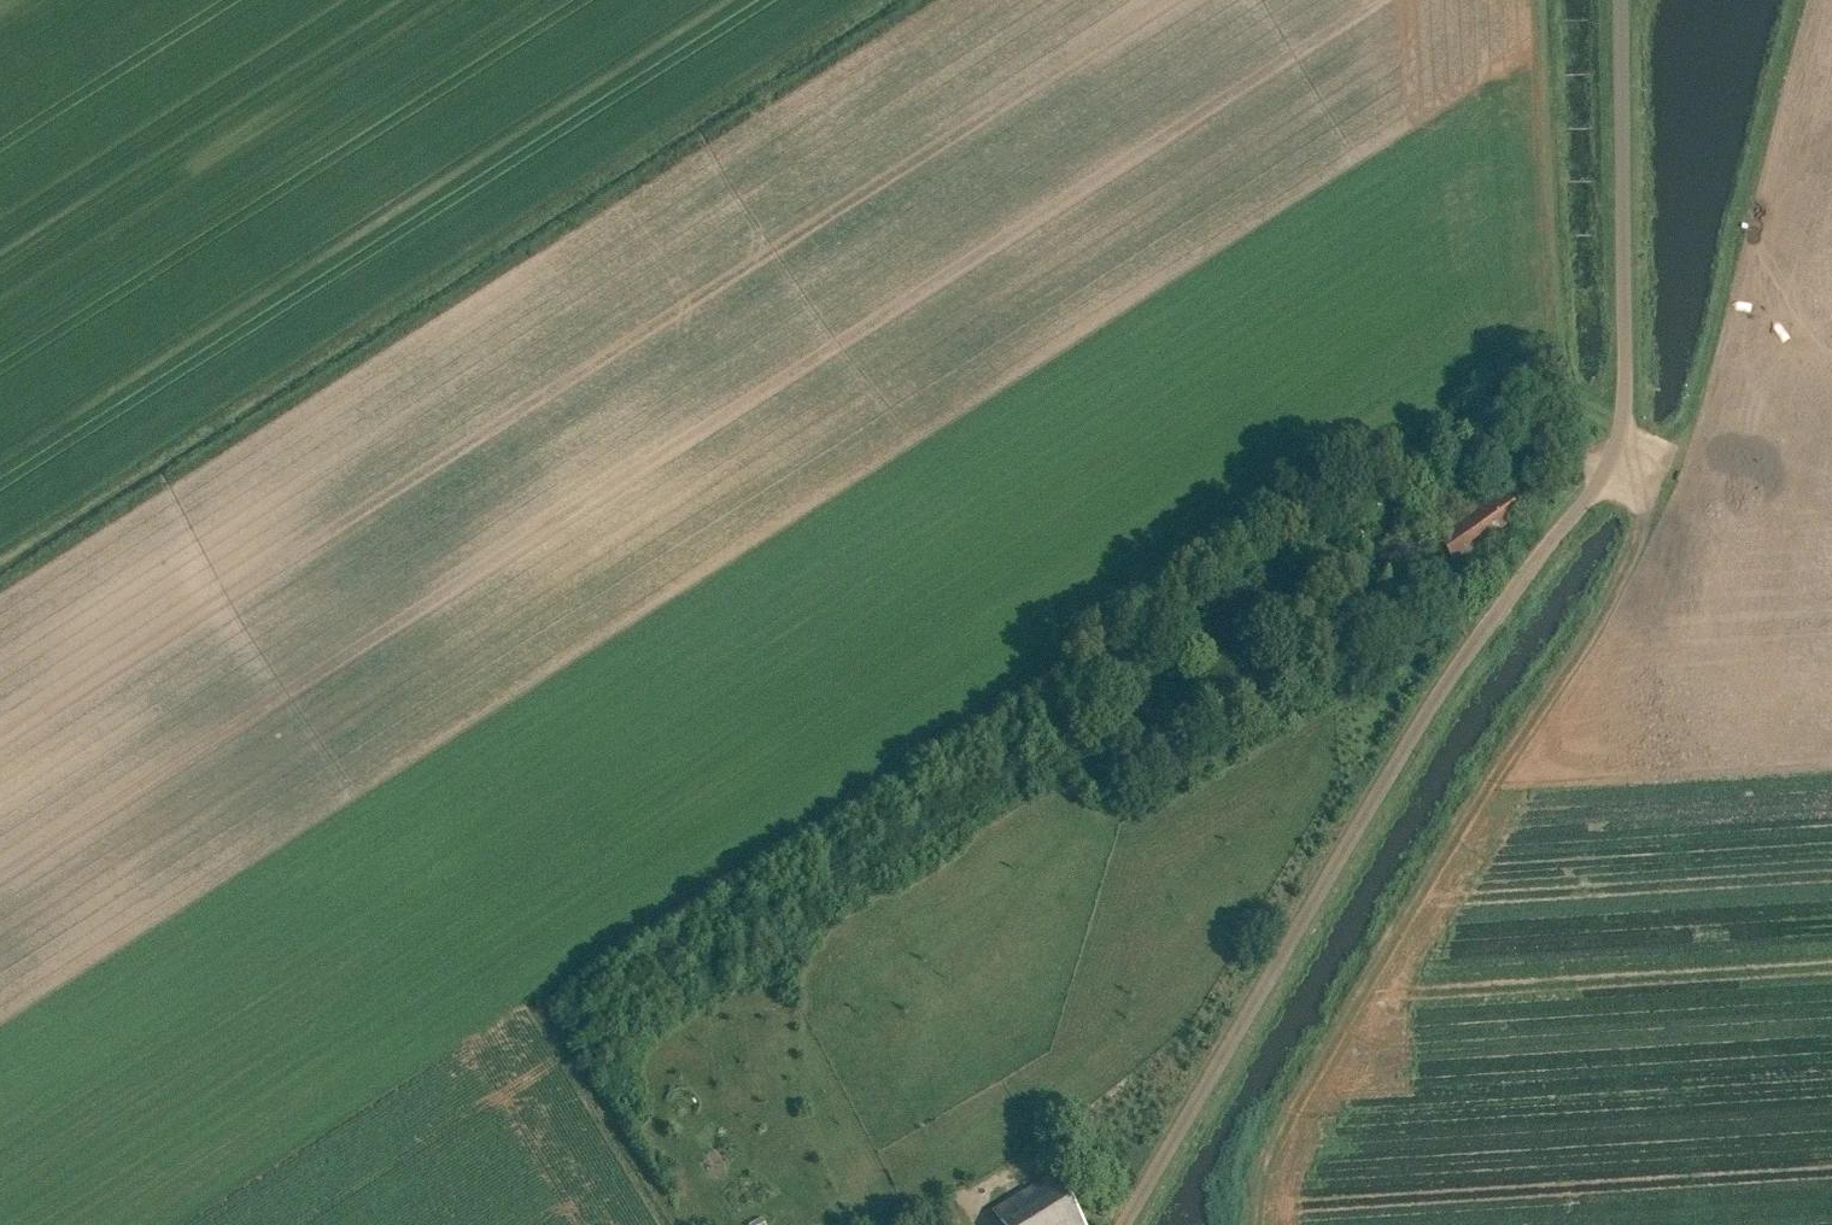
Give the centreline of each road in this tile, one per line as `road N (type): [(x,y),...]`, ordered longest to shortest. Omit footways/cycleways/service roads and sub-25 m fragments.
road 1 (unclassified): [(1123,1224),(1413,736),(1595,489),(1619,438),(1620,0)]
road 2 (track): [(1546,0),(1559,367),(1576,397),(1622,419)]

